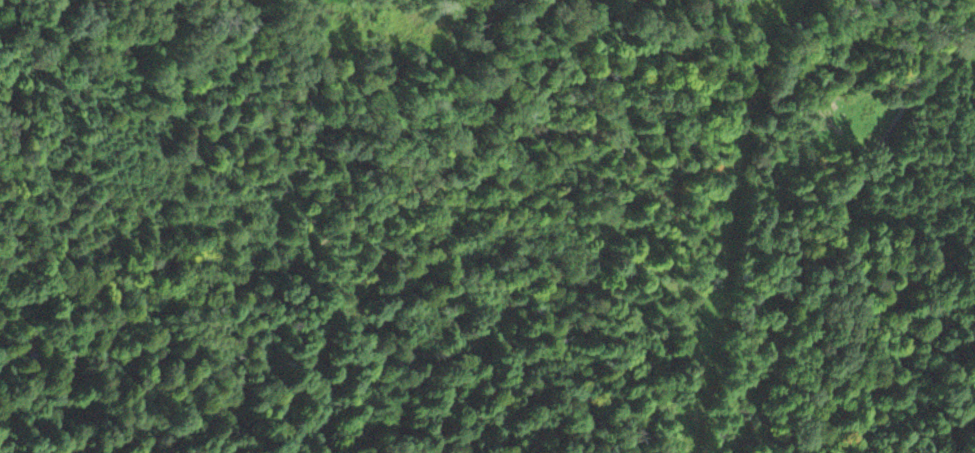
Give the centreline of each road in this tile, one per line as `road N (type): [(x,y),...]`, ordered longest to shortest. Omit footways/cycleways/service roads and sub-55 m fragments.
road 1 (residential): [(782,452),(836,211),(974,6)]

